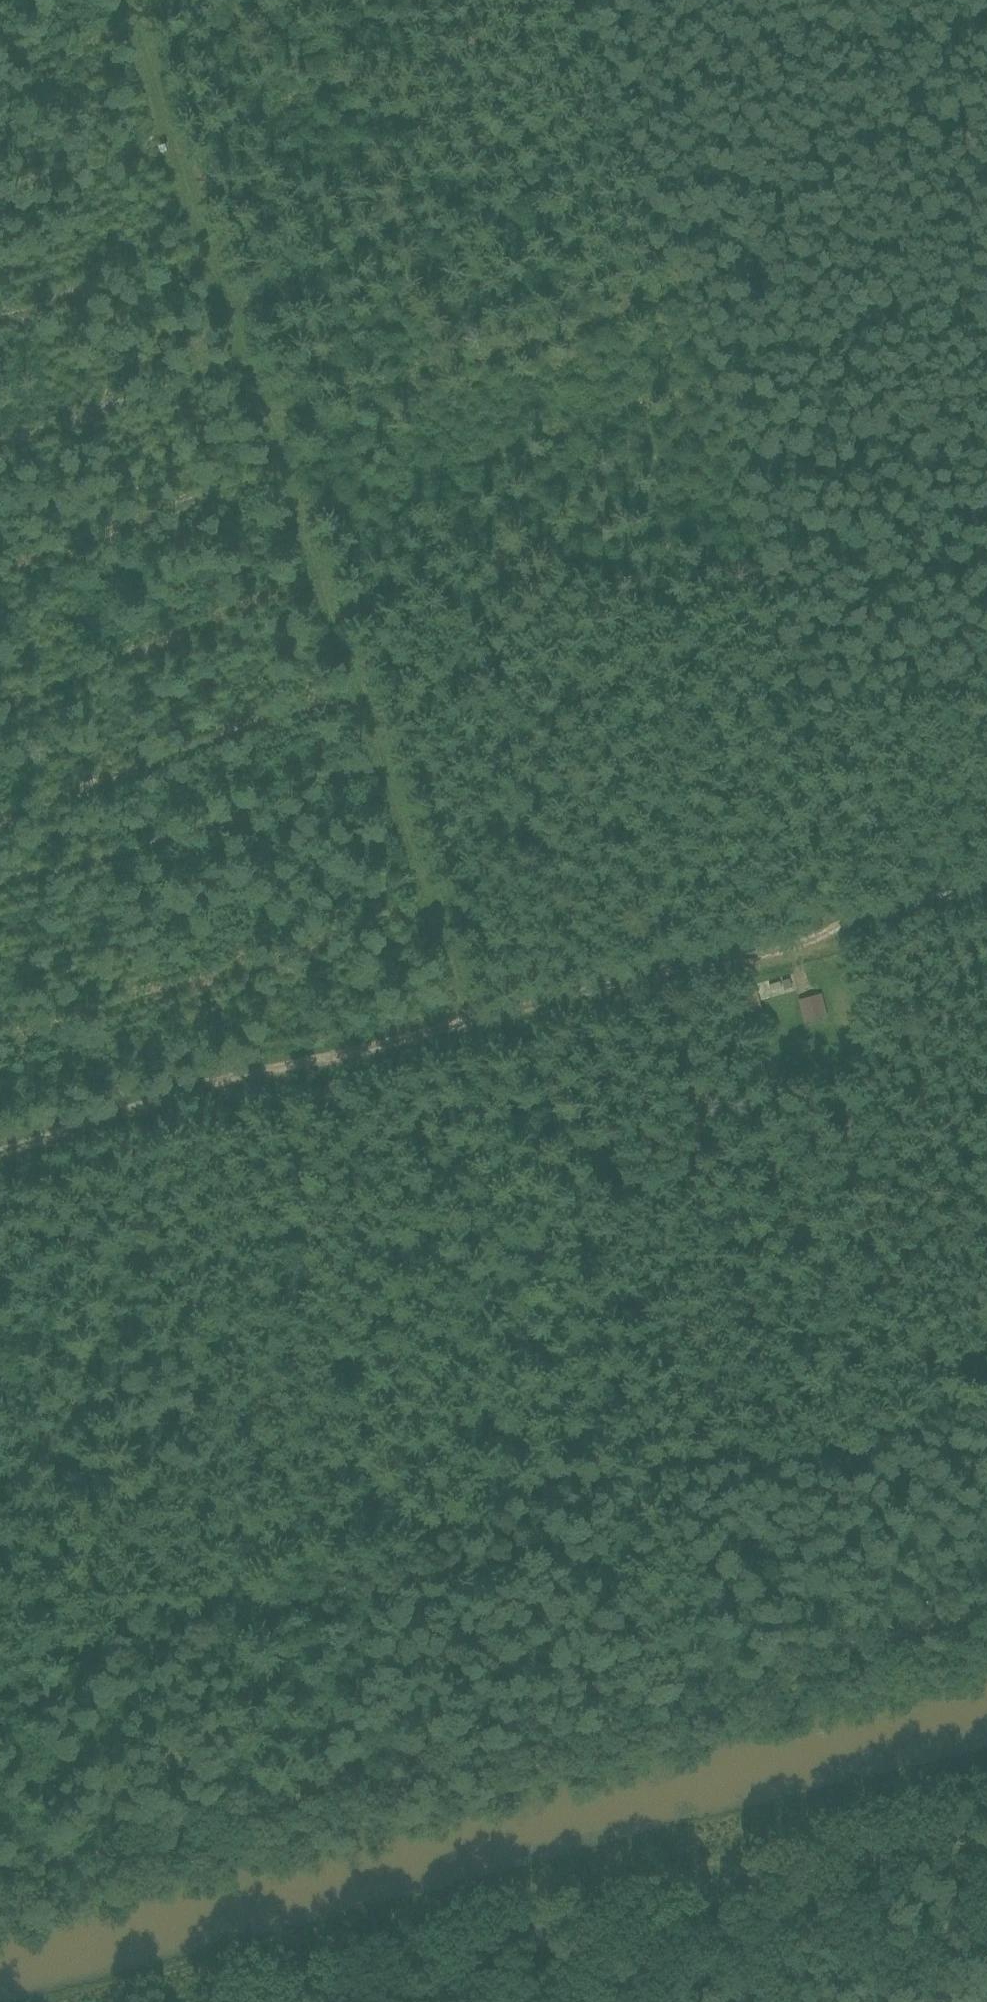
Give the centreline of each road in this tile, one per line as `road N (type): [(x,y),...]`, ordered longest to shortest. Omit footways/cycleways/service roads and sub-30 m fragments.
road 1 (track): [(140,0),(483,1038)]
road 2 (track): [(986,901),(0,1170)]
road 3 (unclassified): [(986,1808),(251,2001)]

